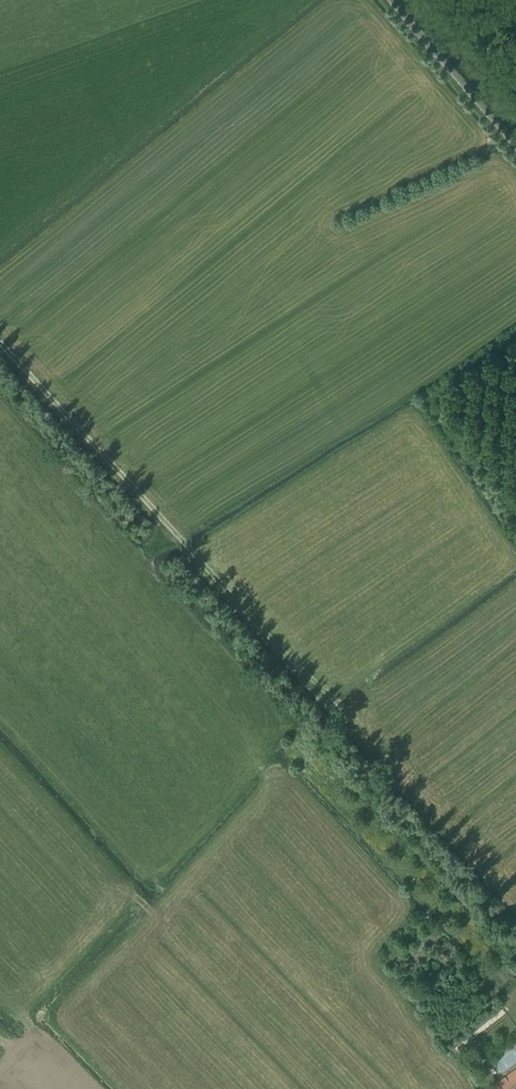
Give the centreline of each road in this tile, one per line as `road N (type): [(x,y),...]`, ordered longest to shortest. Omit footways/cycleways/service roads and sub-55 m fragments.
road 1 (track): [(335,700),(0,342)]
road 2 (unclassified): [(515,147),(391,0)]

